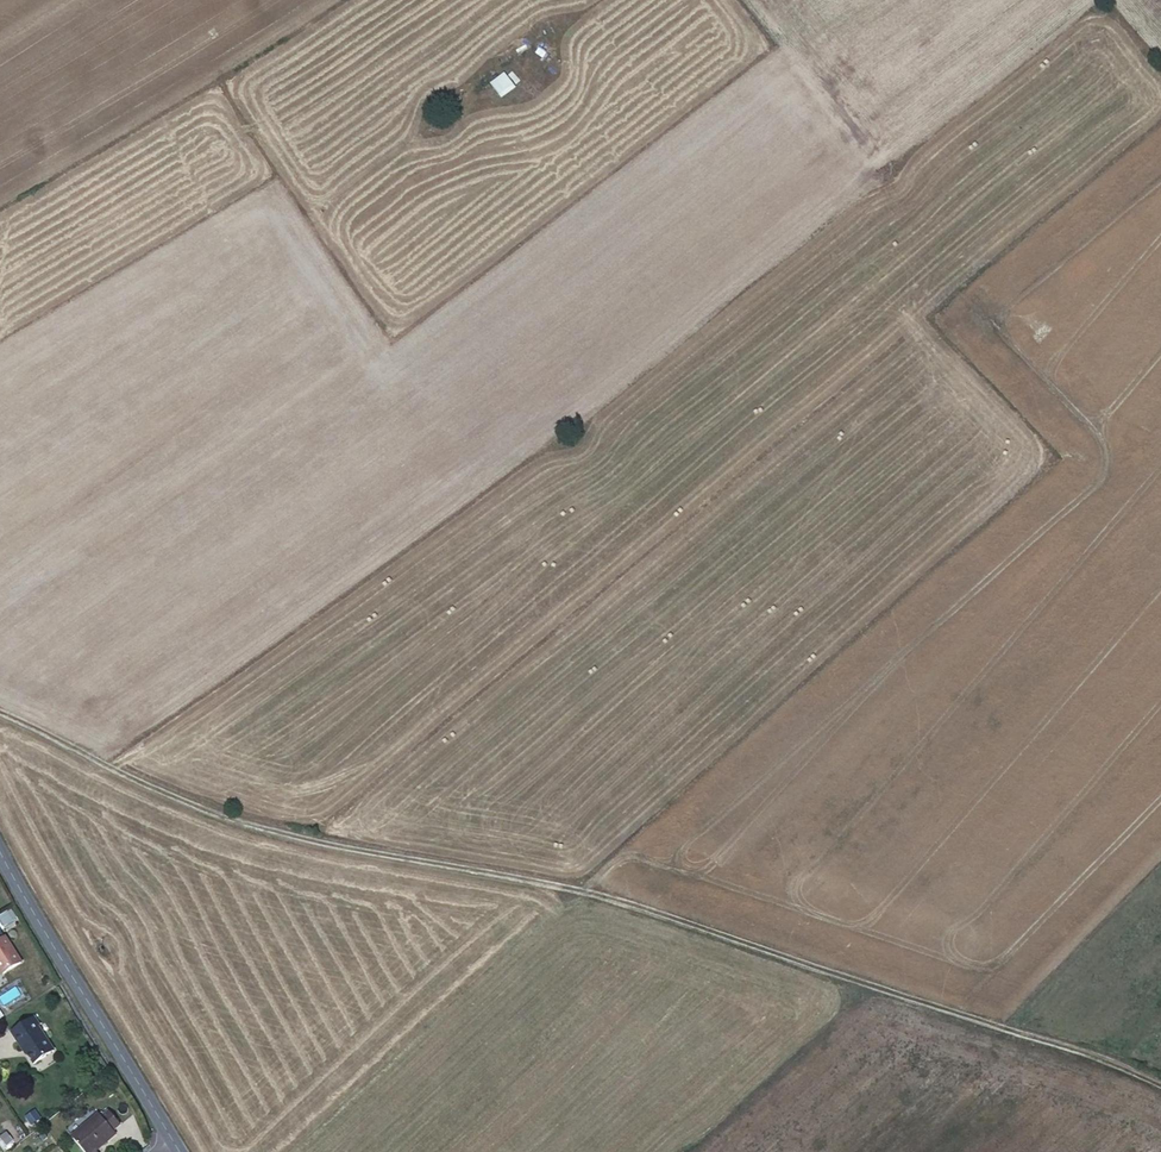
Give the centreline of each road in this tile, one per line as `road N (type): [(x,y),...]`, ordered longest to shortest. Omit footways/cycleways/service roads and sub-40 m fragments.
road 1 (track): [(1160,1083),(573,894),(334,850),(187,806),(0,713)]
road 2 (secondary): [(171,1146),(0,846)]

